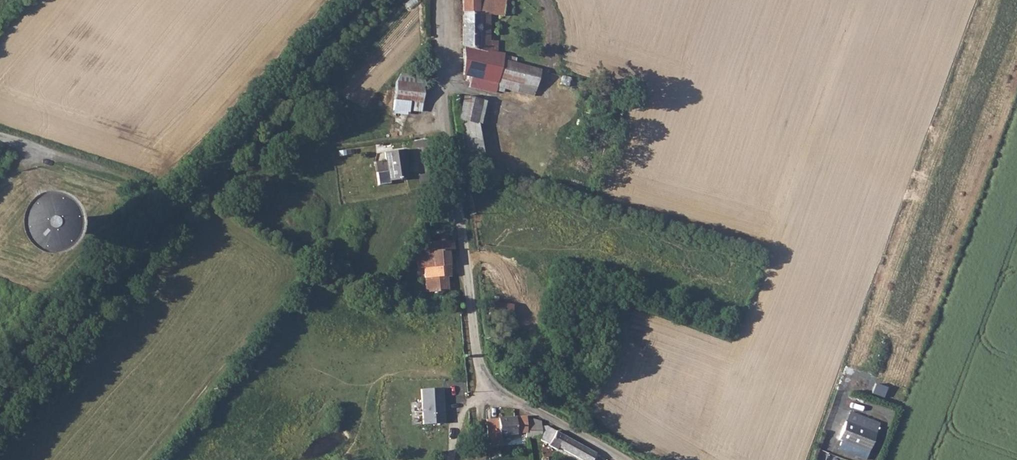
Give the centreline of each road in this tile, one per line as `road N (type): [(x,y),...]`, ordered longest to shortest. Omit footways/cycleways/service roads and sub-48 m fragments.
road 1 (unclassified): [(616,459),(483,382),(444,97),(439,0)]

